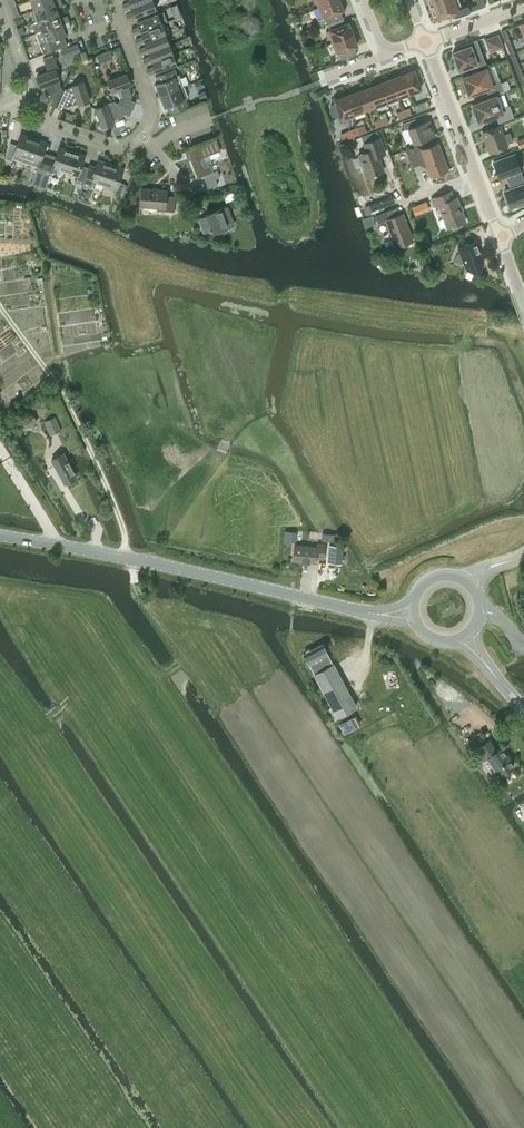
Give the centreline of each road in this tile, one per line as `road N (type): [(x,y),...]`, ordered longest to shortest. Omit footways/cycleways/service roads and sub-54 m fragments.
road 1 (unclassified): [(412,613),(374,613),(0,535)]
road 2 (residential): [(143,135),(149,100),(110,0)]
road 3 (residential): [(424,42),(473,174)]
road 4 (residential): [(33,94),(57,130),(111,148),(143,135)]

